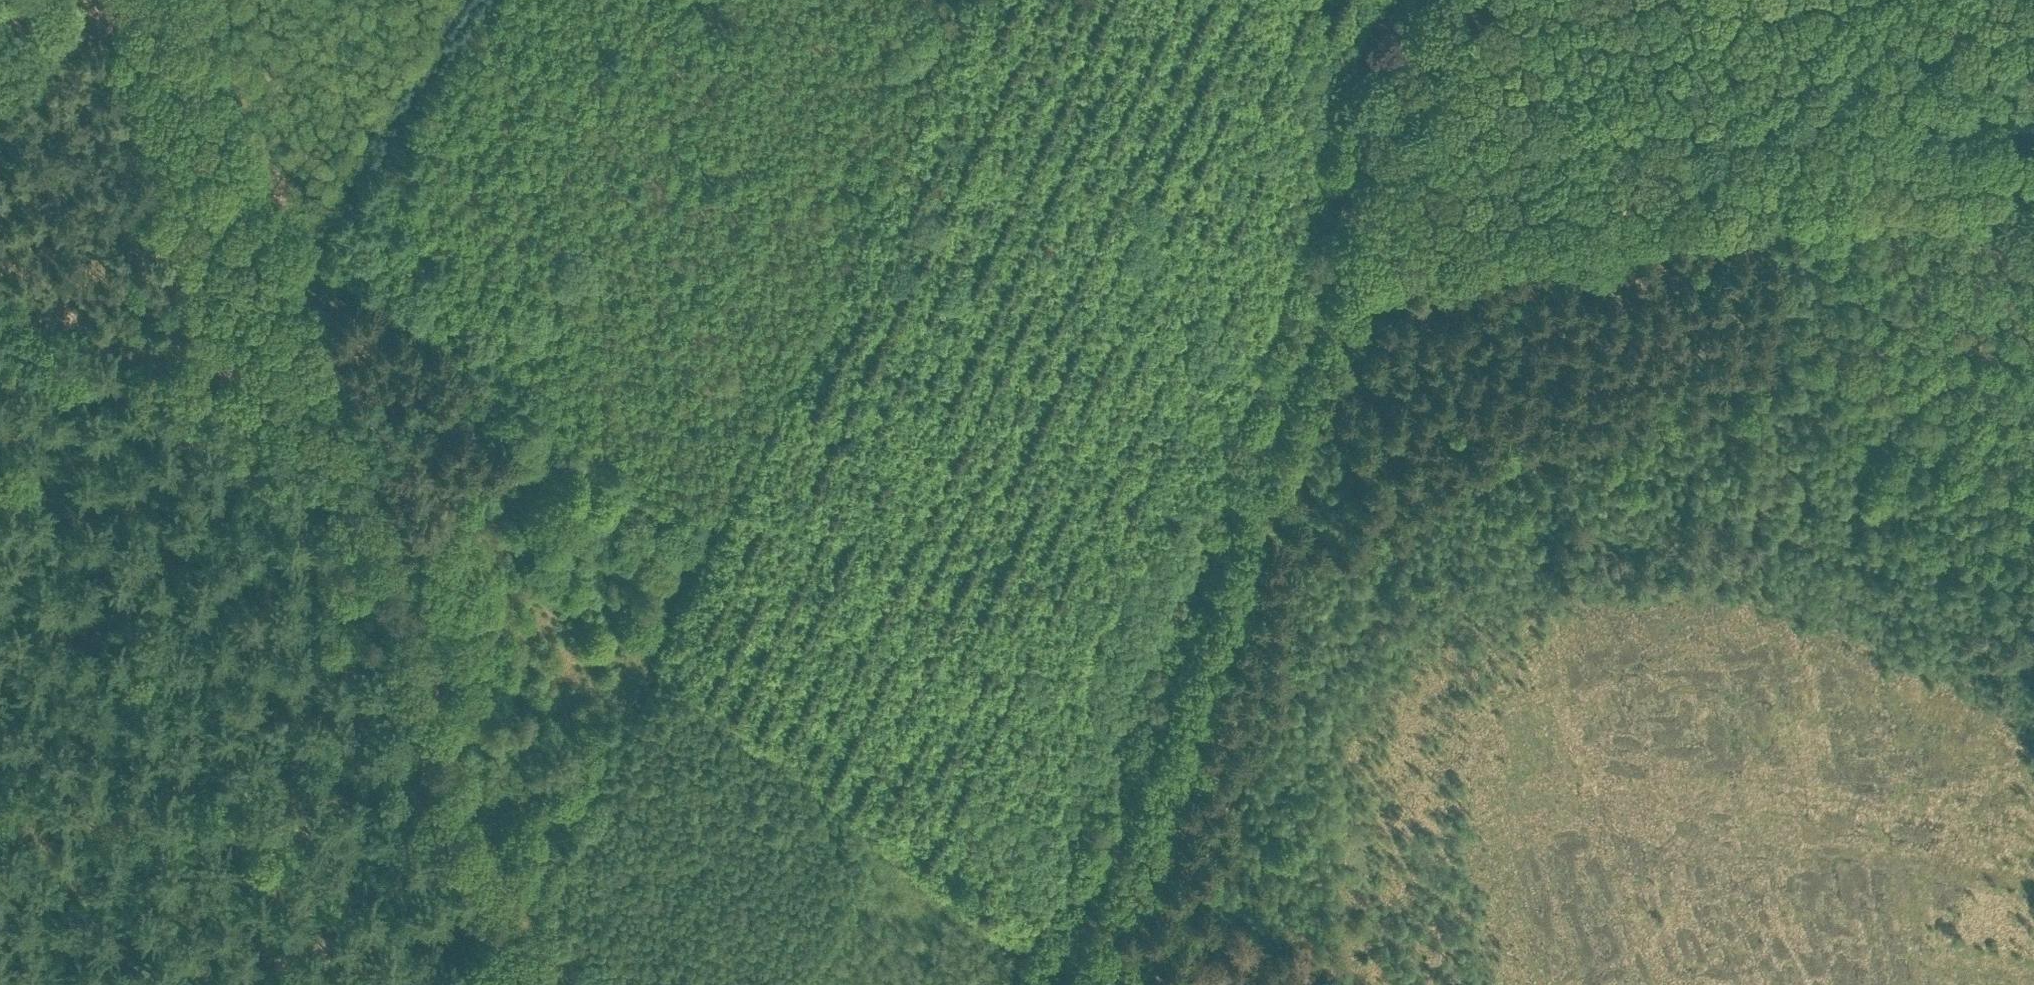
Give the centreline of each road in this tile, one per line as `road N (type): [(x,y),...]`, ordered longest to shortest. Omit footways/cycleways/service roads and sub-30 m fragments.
road 1 (track): [(1057,984),(1436,0)]
road 2 (track): [(0,304),(354,411),(371,428),(525,911),(562,984)]

